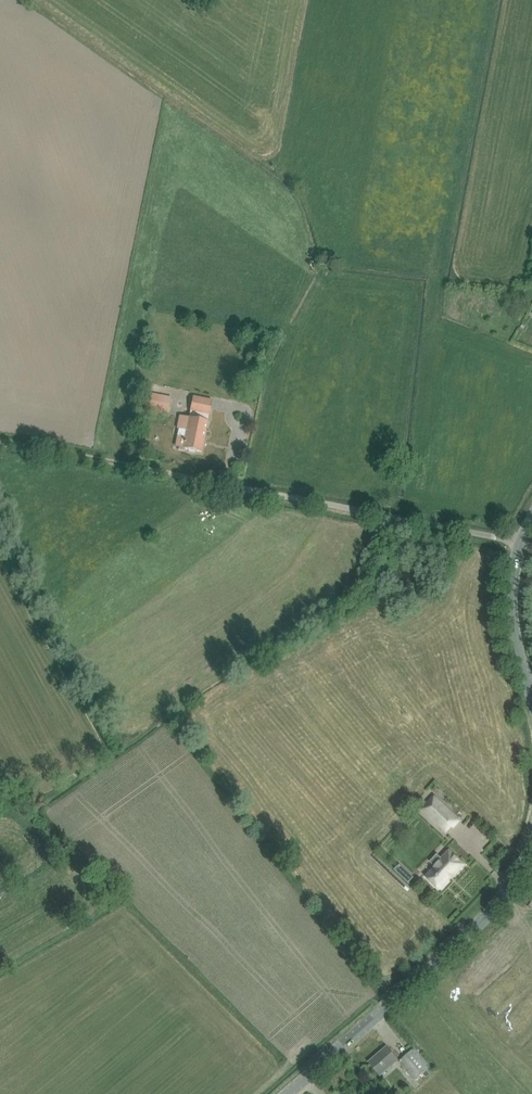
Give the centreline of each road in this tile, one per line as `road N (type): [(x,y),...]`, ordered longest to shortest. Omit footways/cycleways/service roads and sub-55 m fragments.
road 1 (unclassified): [(521,541),(155,470)]
road 2 (tertiary): [(287,1093),(487,917),(531,844)]
road 3 (tertiary): [(531,696),(512,618),(521,541)]
road 4 (track): [(155,470),(0,443)]

